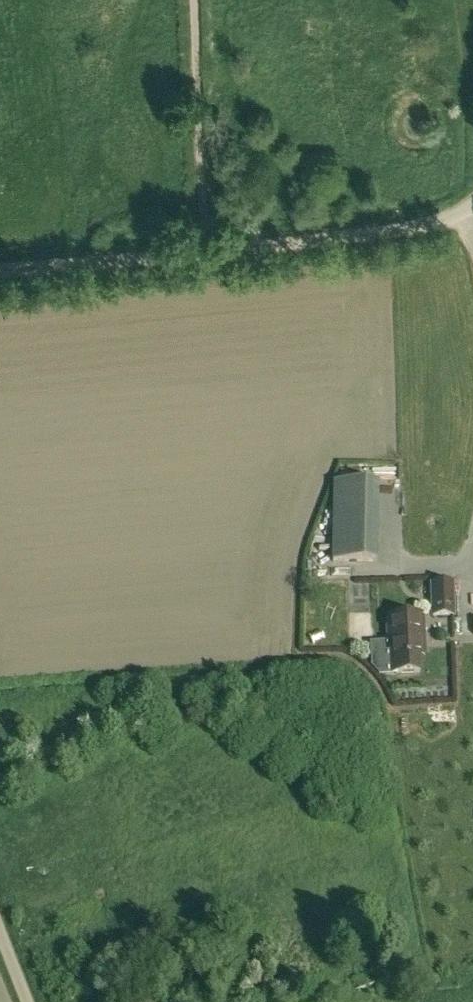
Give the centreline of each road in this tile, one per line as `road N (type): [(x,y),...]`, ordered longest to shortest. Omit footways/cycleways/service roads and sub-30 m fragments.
road 1 (unclassified): [(0,269),(166,258),(472,219)]

